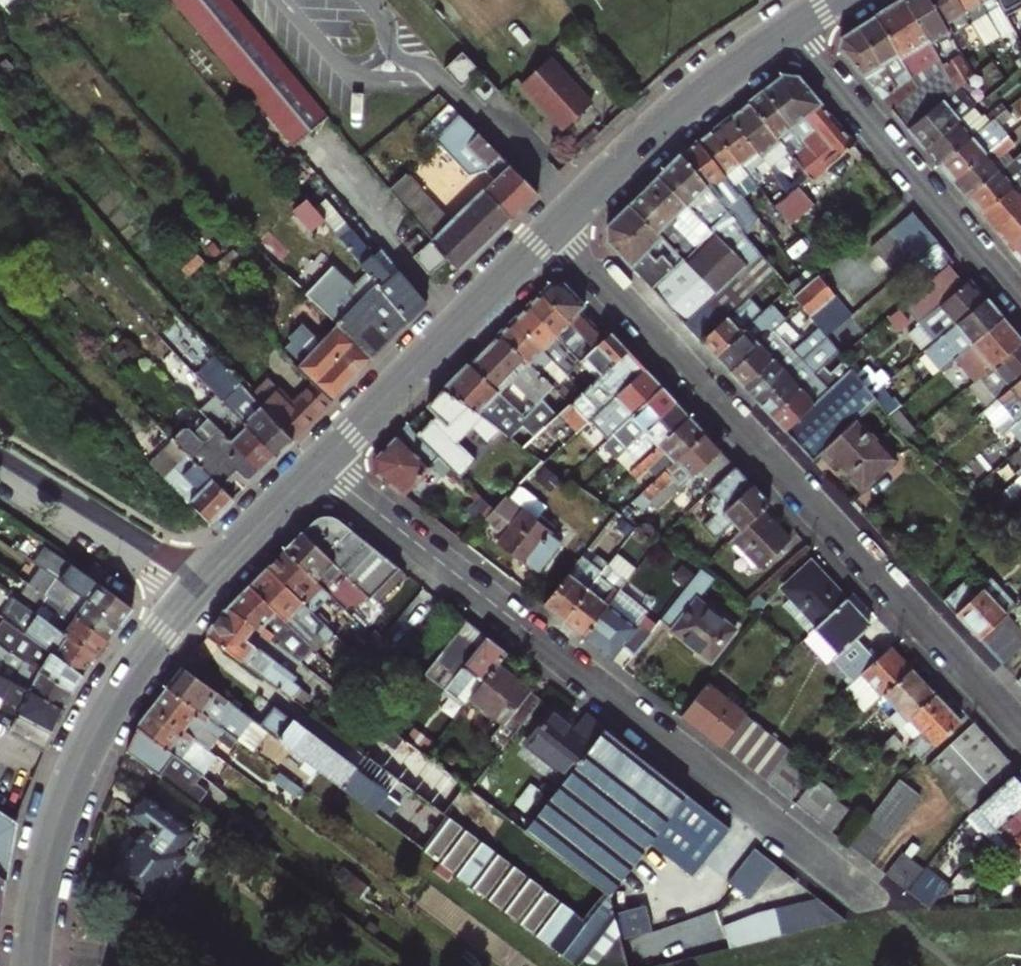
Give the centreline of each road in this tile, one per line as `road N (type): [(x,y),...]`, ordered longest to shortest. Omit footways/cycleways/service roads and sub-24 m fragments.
road 1 (residential): [(320,464),(872,900)]
road 2 (residential): [(1020,725),(547,237)]
road 3 (primary): [(197,587),(127,680),(79,763),(50,841),(31,965)]
road 4 (residential): [(789,28),(1020,299)]
road 5 (primary): [(547,237),(320,464)]
road 6 (primary): [(789,28),(686,104),(547,237)]
road 7 (residential): [(0,463),(197,587)]
road 8 (primary): [(320,464),(197,587)]

